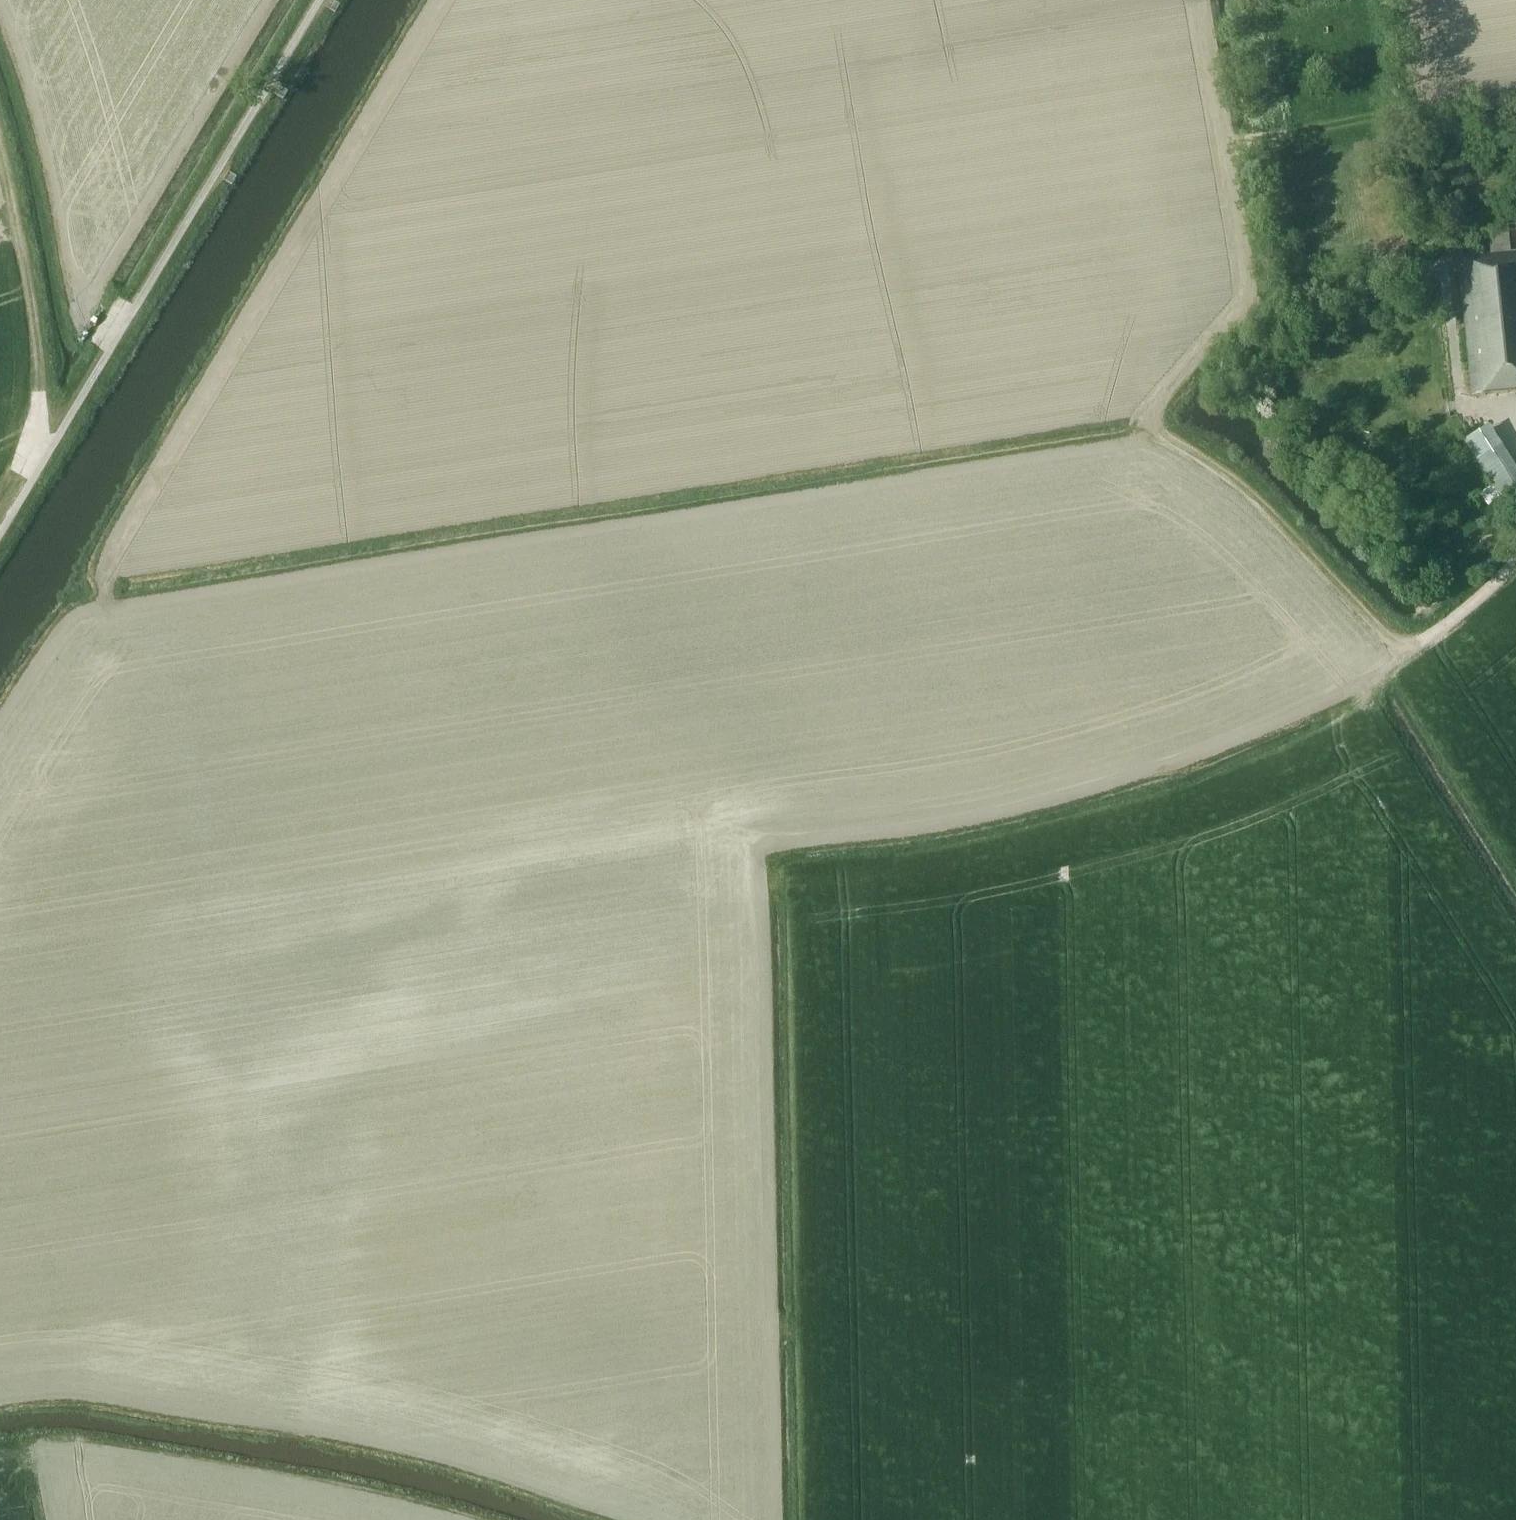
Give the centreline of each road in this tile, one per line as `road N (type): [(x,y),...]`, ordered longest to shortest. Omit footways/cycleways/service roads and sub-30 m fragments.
road 1 (unclassified): [(1515,554),(1462,613),(1188,765)]
road 2 (track): [(0,149),(16,202),(44,457)]

